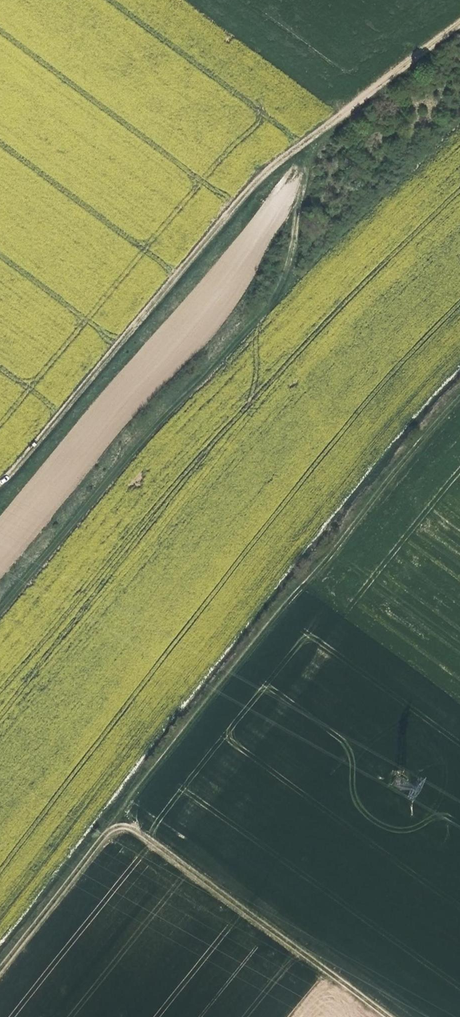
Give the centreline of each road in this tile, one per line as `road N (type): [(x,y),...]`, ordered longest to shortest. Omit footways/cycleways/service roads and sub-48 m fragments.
road 1 (track): [(0,970),(391,471),(459,401)]
road 2 (track): [(0,479),(256,177),(459,21)]
road 3 (track): [(306,144),(268,295),(0,604)]
road 4 (track): [(393,1016),(117,815)]

